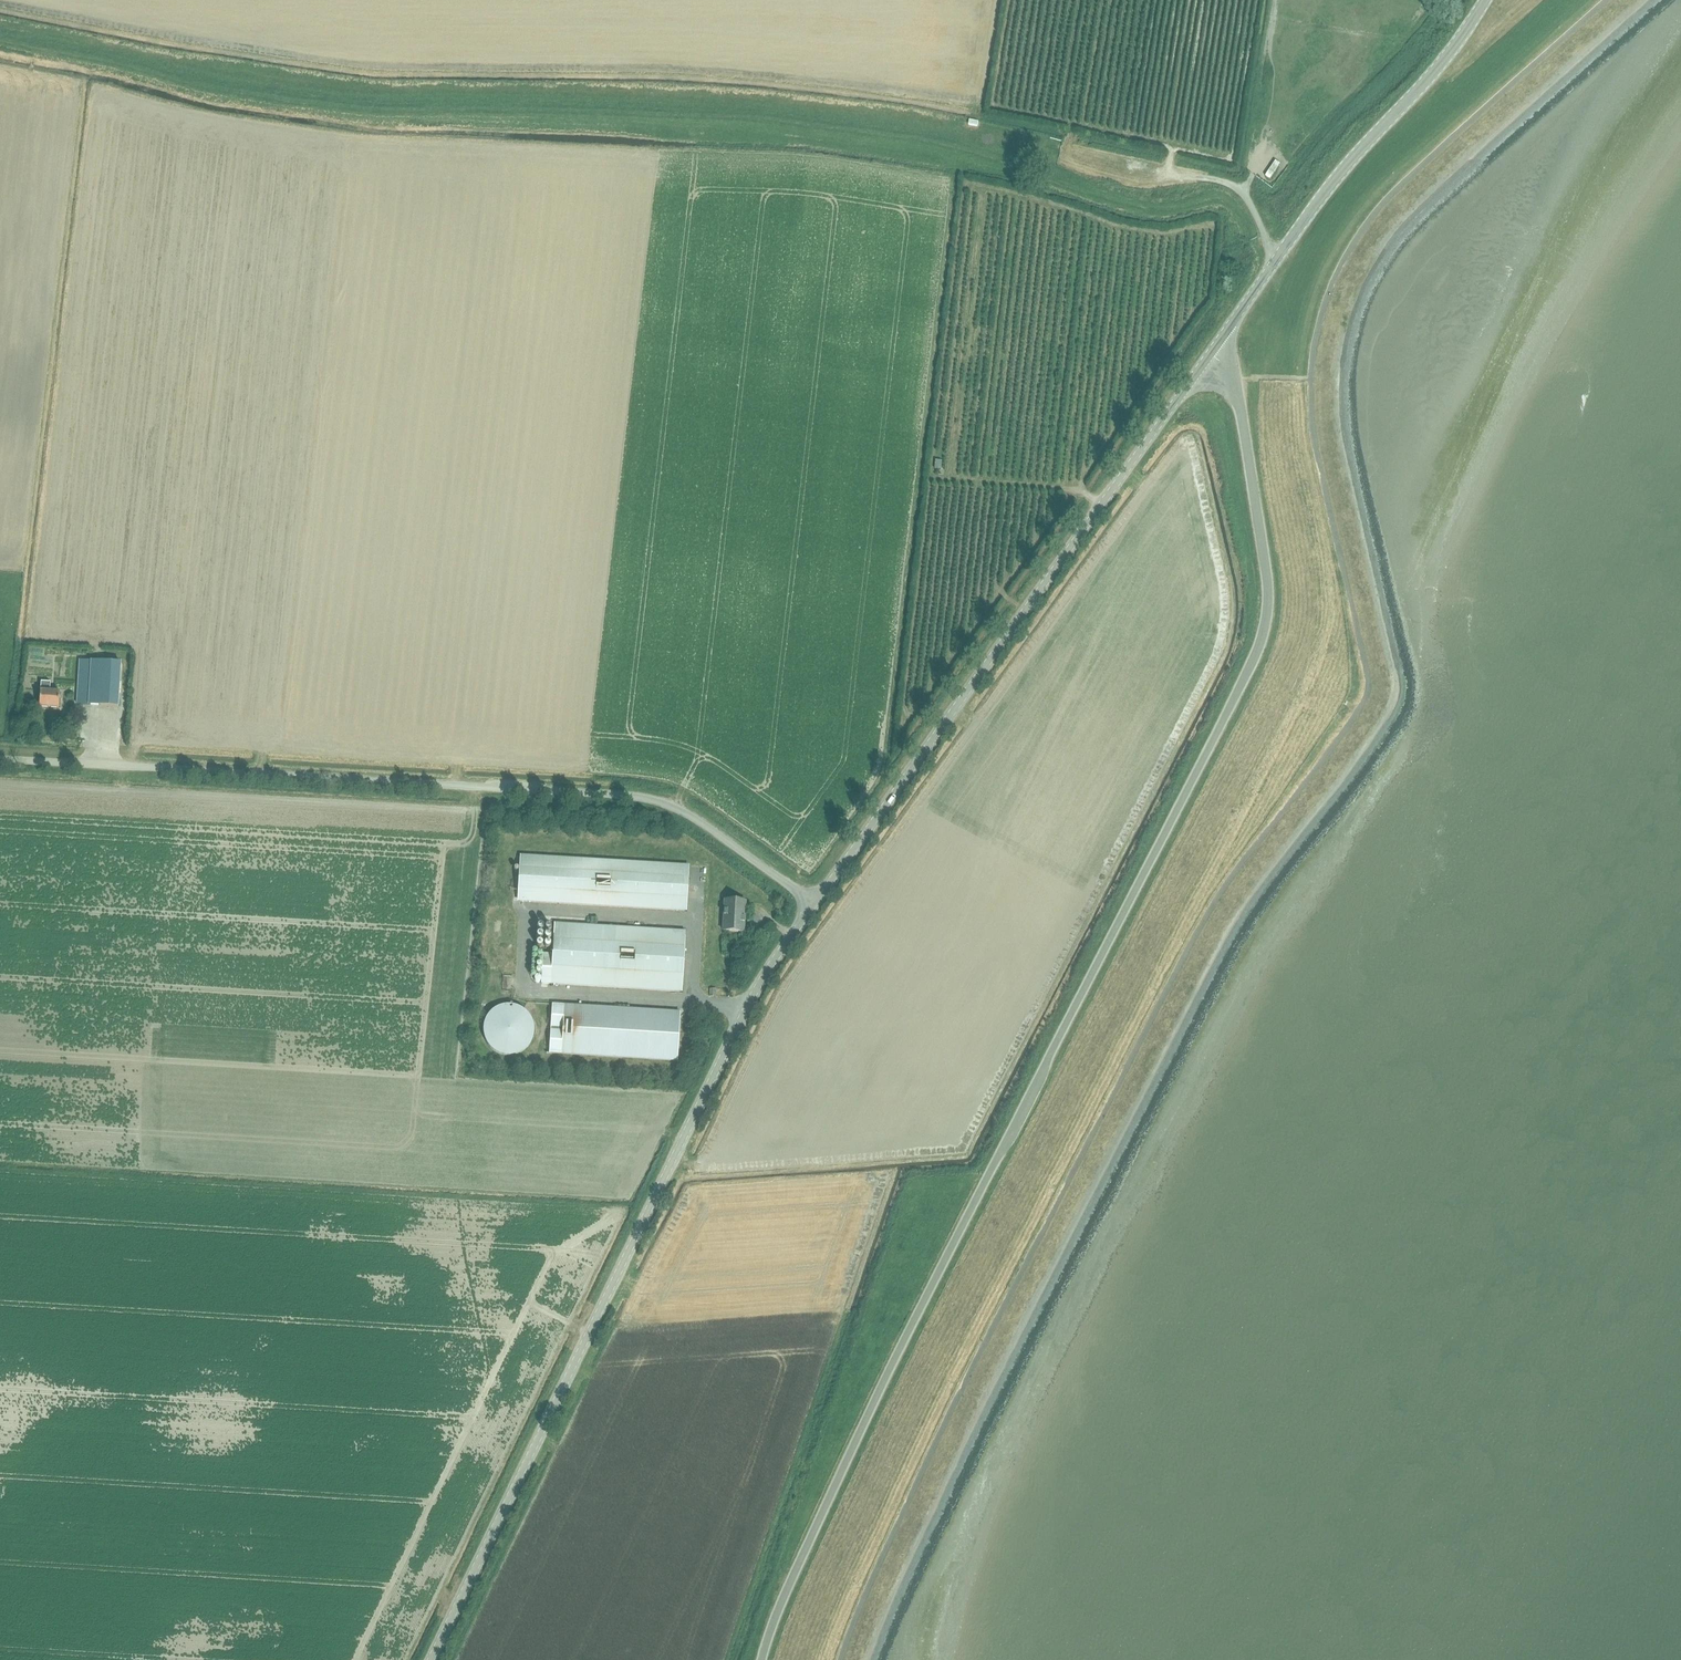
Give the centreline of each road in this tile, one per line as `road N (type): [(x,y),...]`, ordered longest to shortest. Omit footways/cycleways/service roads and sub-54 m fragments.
road 1 (unclassified): [(760,1659),(856,1435),(1260,645),(1266,575),(1234,380),(1211,358)]
road 2 (tertiary): [(430,1659),(757,984),(812,906)]
road 3 (unclassified): [(812,906),(690,817),(629,797),(0,759)]
road 4 (tertiary): [(812,906),(1211,358)]
road 5 (tertiary): [(1211,358),(1275,259),(1461,42),(1485,0)]

